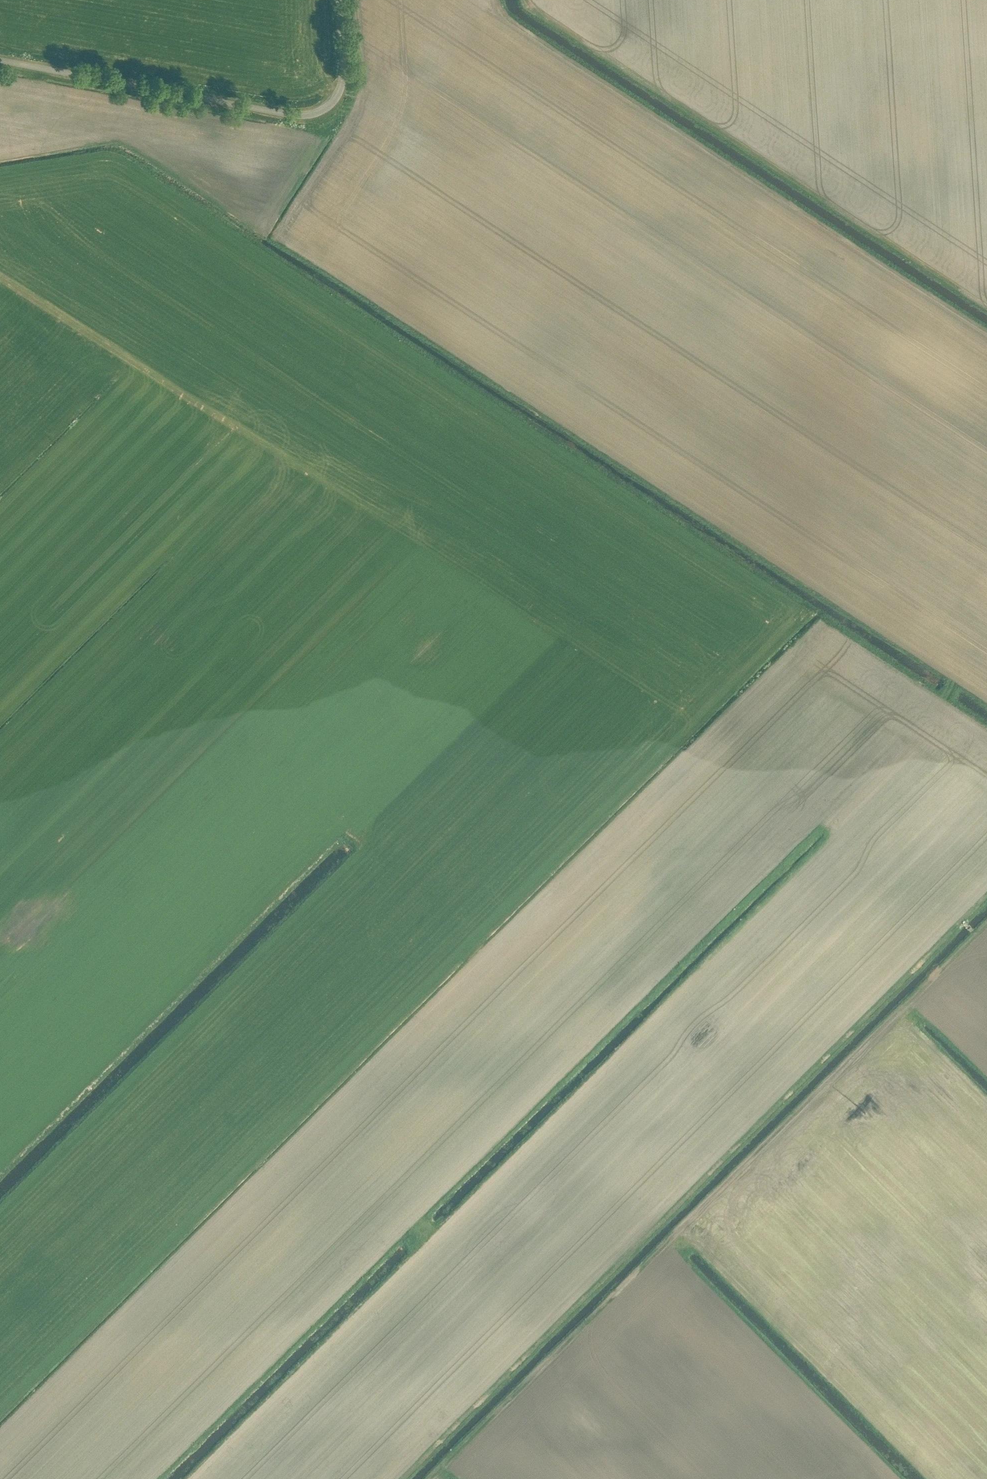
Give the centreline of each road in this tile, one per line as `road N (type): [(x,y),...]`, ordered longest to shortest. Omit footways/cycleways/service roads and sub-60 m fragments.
road 1 (unclassified): [(0,60),(309,116),(330,105),(342,78),(339,0)]

